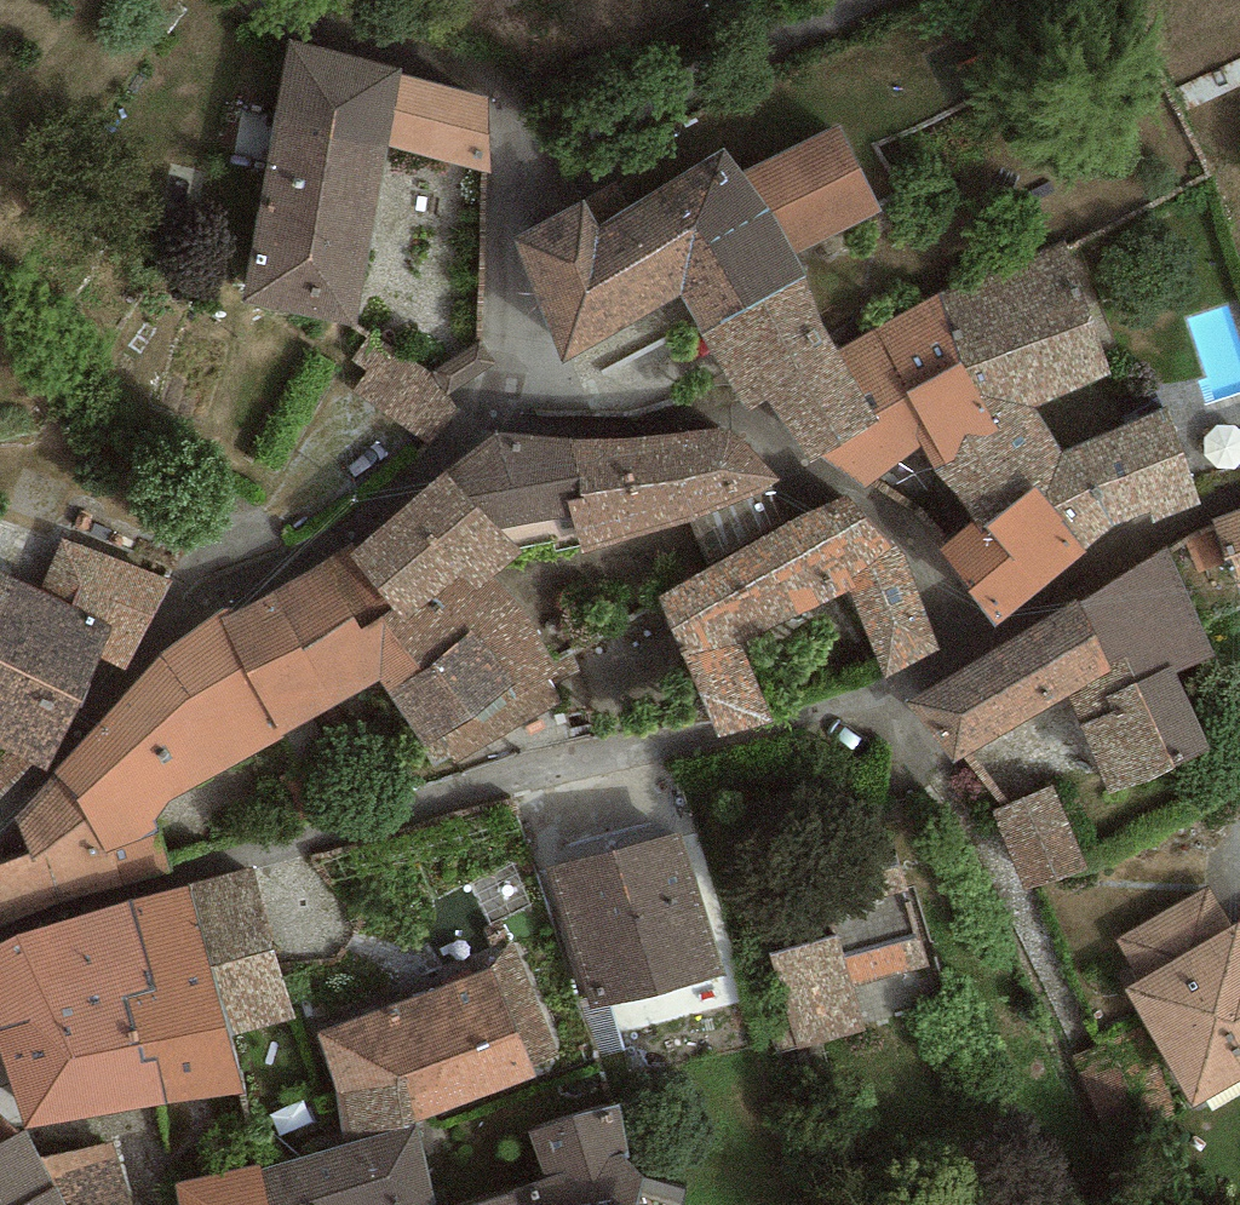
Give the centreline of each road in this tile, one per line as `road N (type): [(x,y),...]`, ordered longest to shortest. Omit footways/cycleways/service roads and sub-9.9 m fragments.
road 1 (residential): [(0,937),(901,689),(1239,497)]
road 2 (residential): [(268,0),(292,24),(482,67),(503,81),(501,181),(521,378),(181,622),(0,825)]

